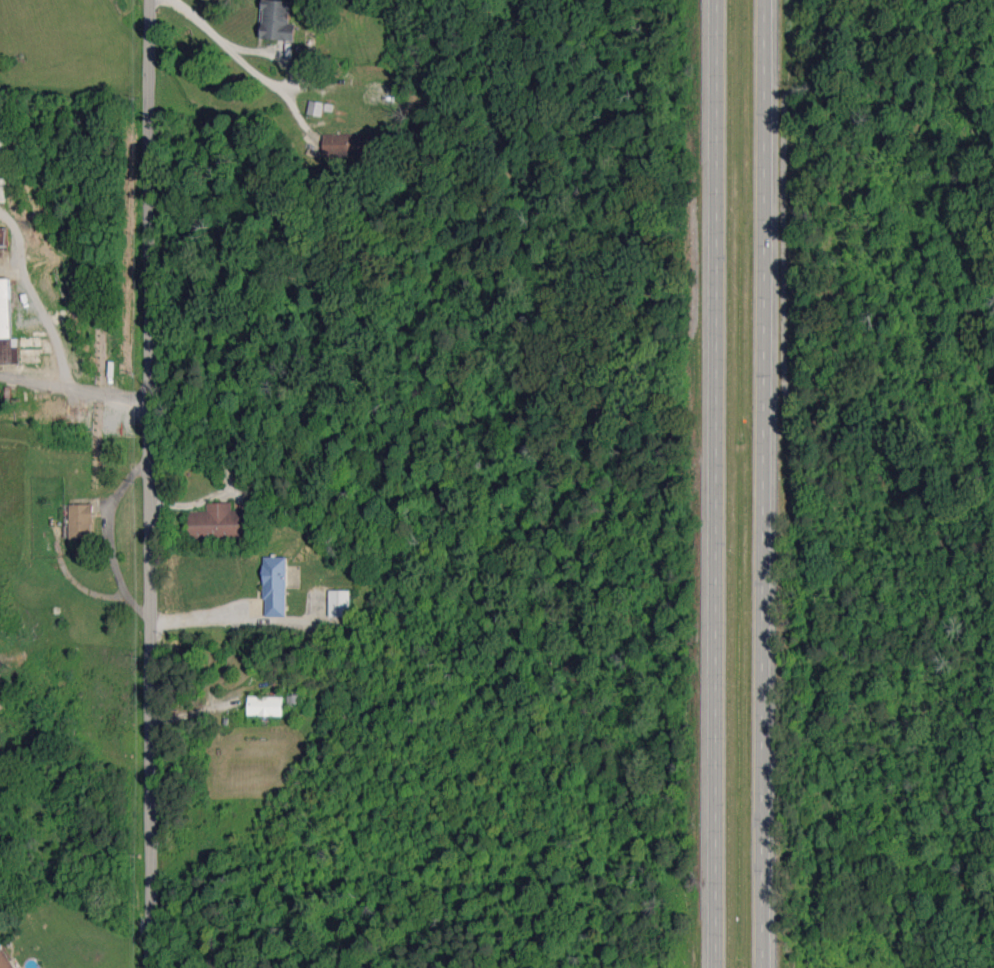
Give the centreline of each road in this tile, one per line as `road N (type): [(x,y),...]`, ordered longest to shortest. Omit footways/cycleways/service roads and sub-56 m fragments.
road 1 (primary): [(767,967),(768,0)]
road 2 (residential): [(148,0),(149,967)]
road 3 (primary): [(717,0),(716,967)]

